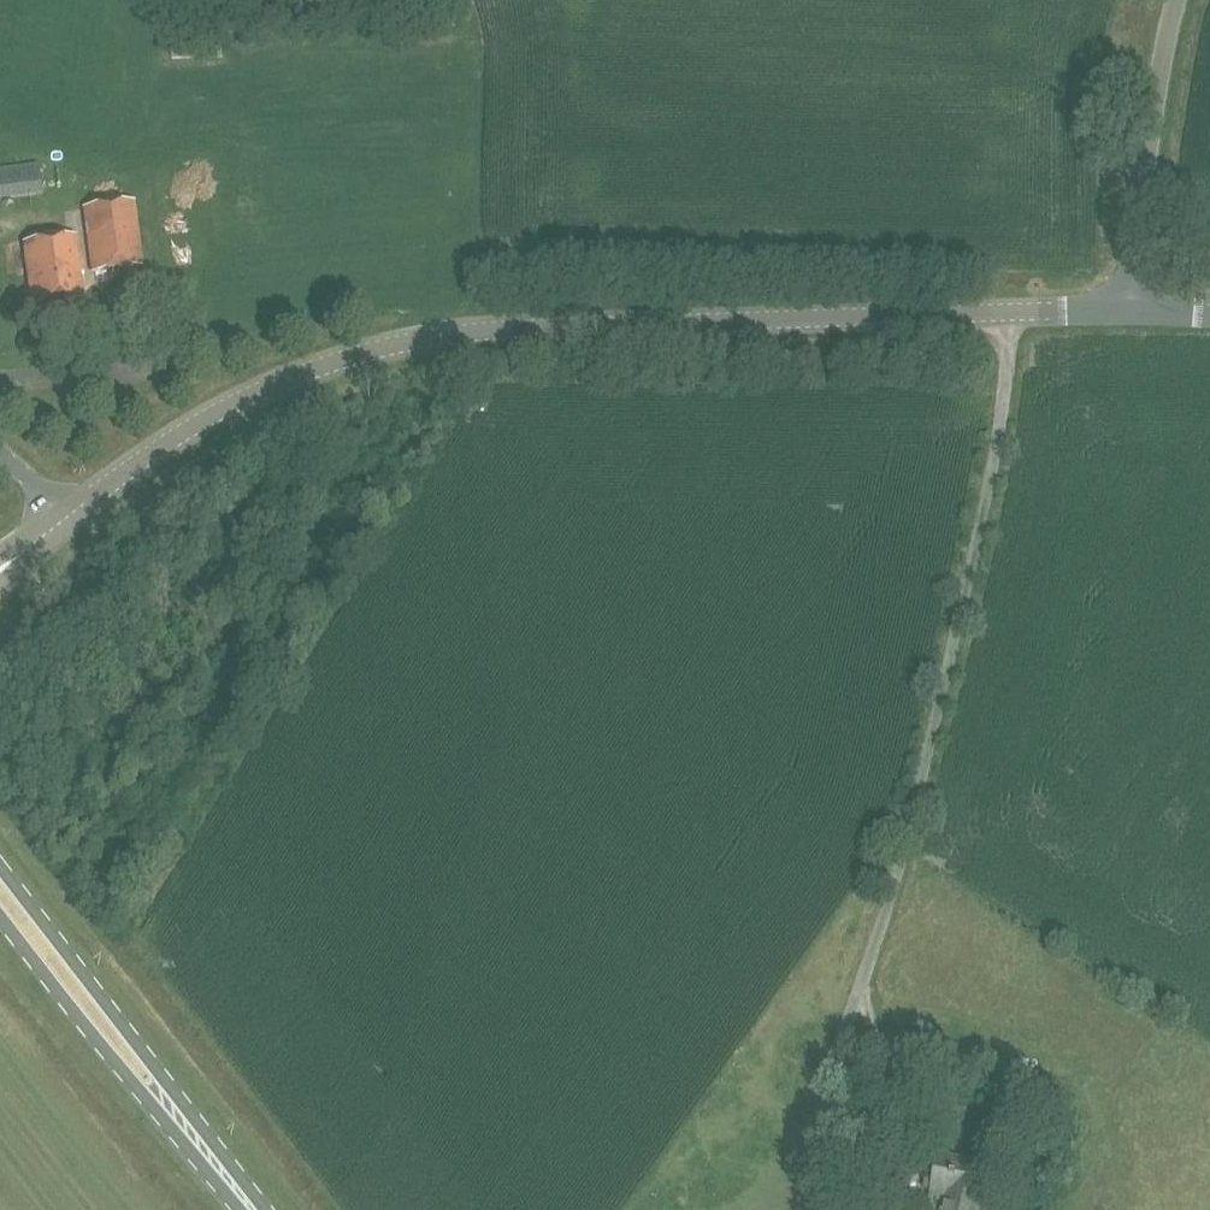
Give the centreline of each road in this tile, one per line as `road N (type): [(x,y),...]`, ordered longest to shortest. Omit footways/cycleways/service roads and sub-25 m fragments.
road 1 (tertiary): [(61,522),(169,441),(243,398),(408,342),(501,329),(1133,309)]
road 2 (primary): [(267,1209),(0,866)]
road 3 (primary): [(0,915),(239,1209)]
road 4 (unclassified): [(1133,309),(1149,152),(1180,0)]

